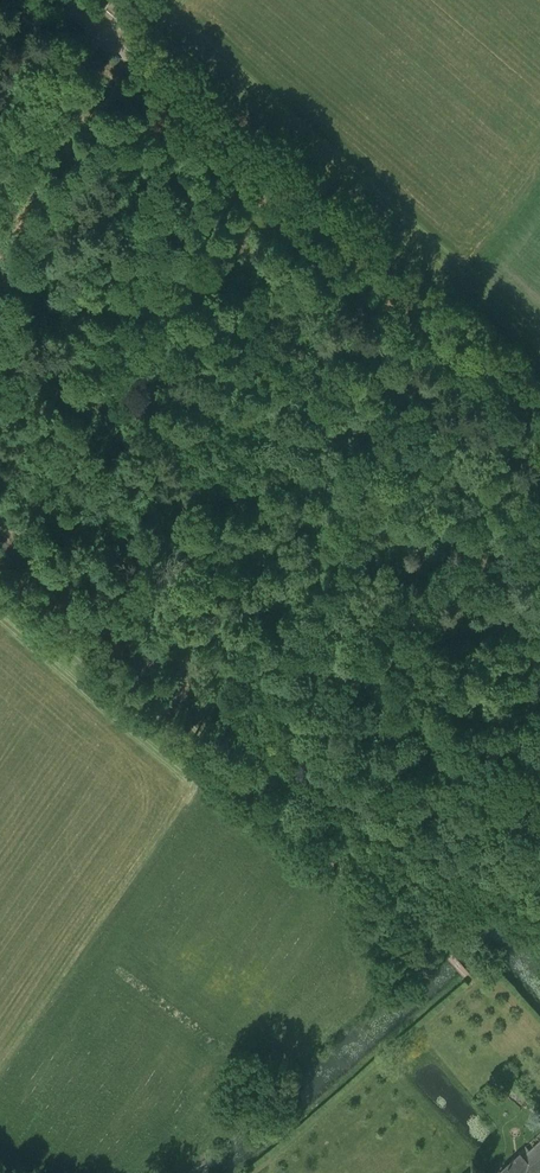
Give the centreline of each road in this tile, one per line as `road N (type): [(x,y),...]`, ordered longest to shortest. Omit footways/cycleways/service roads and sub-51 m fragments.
road 1 (unclassified): [(539,414),(65,0)]
road 2 (track): [(0,564),(467,976)]

